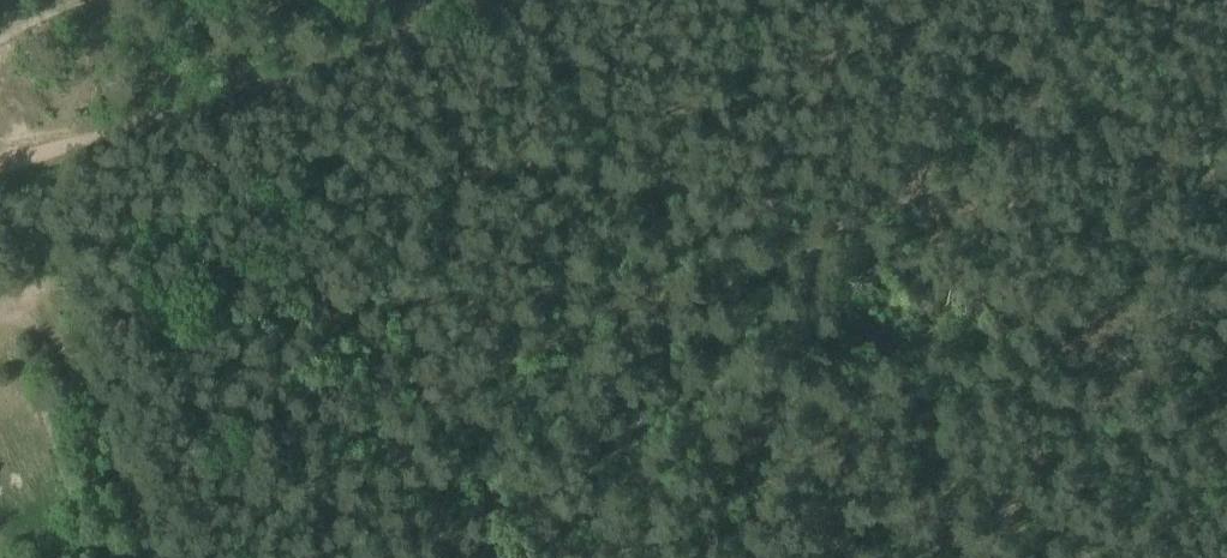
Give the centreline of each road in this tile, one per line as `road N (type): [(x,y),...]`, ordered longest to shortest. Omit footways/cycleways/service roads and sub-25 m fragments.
road 1 (track): [(745,557),(736,505),(650,304),(601,256),(590,100),(760,0)]
road 2 (track): [(1084,0),(1128,170),(1136,283),(1226,427)]

